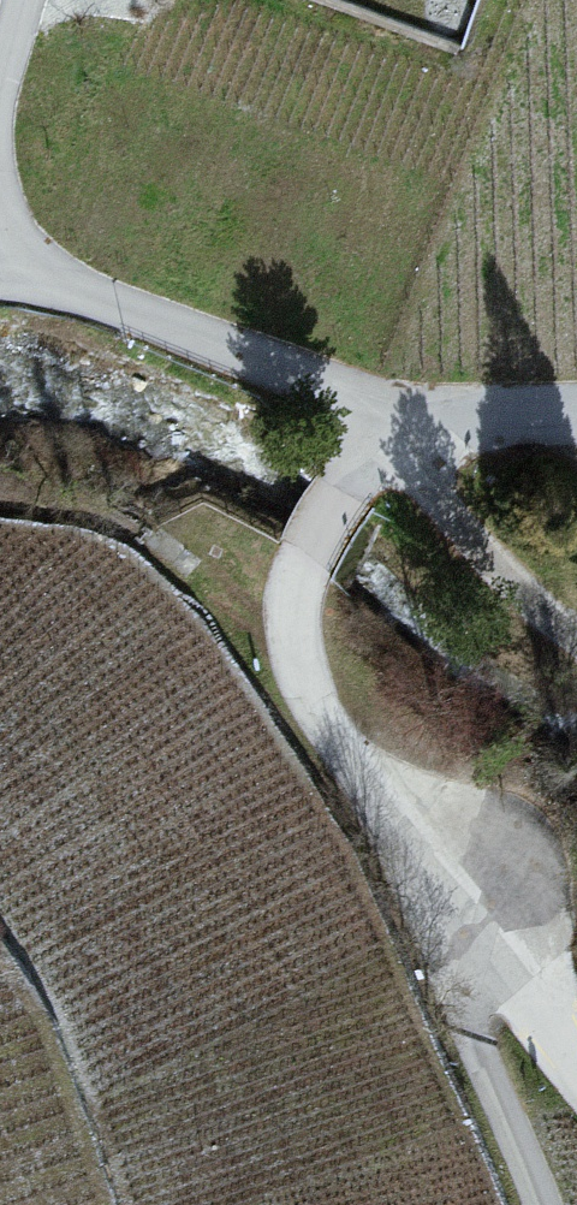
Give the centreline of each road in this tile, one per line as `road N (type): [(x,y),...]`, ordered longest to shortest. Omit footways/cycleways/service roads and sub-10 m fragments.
road 1 (unclassified): [(425,910),(282,682),(285,577),(345,489),(410,432)]
road 2 (unclassified): [(540,1204),(425,910)]
road 3 (unclassified): [(576,1075),(425,910)]
road 4 (residential): [(410,432),(576,420)]

